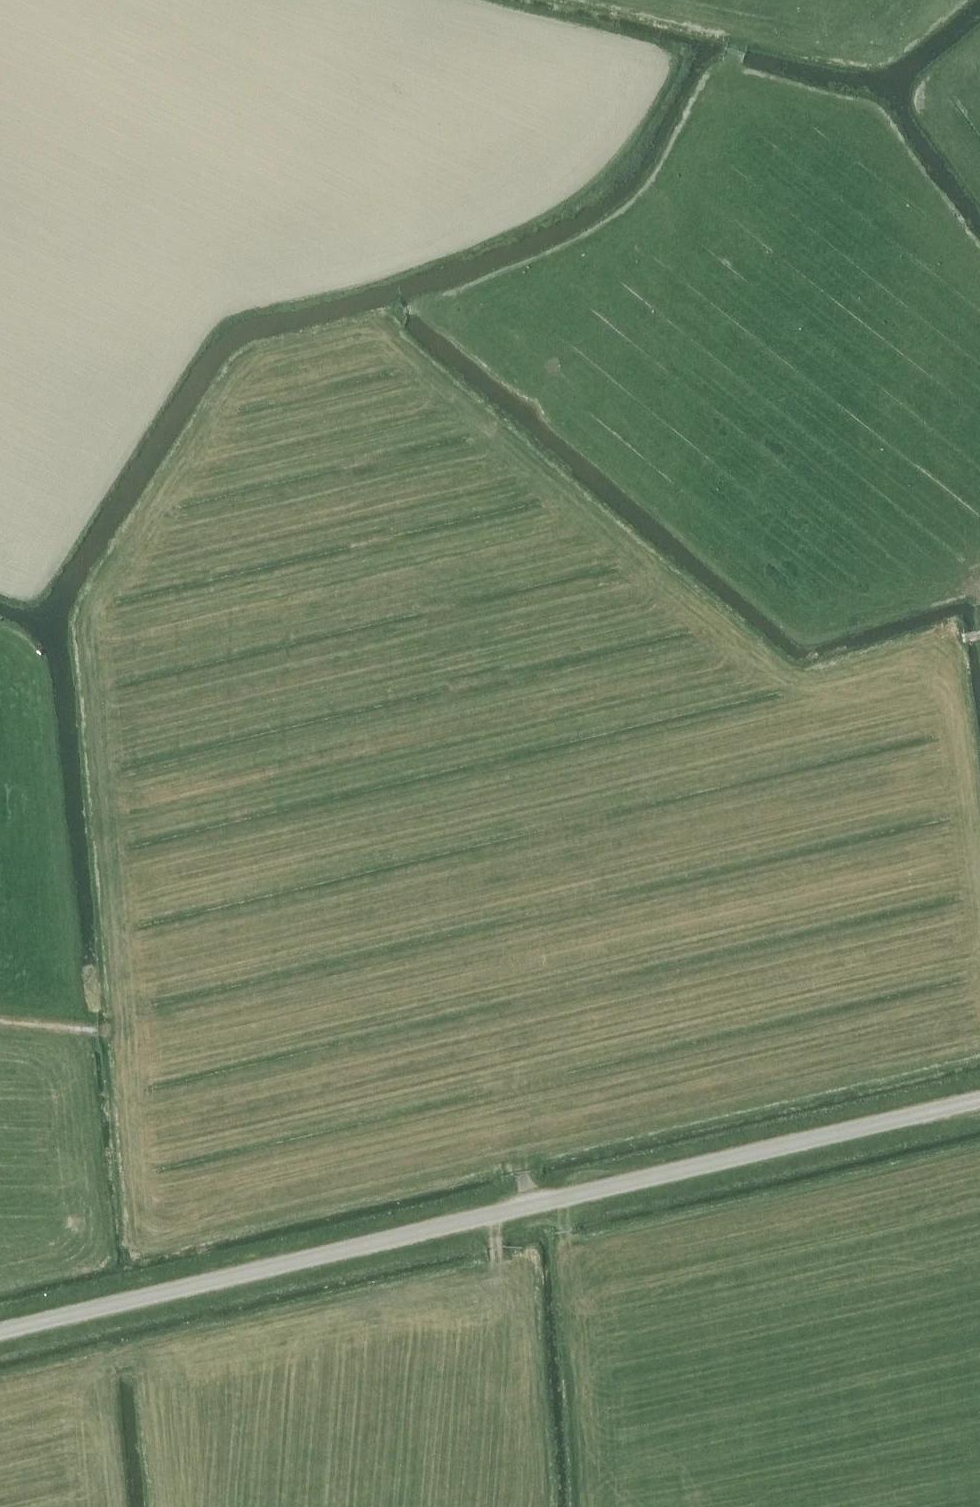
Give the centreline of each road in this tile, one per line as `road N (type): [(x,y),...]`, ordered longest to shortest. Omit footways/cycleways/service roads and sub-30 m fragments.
road 1 (unclassified): [(0,1335),(979,1108)]

